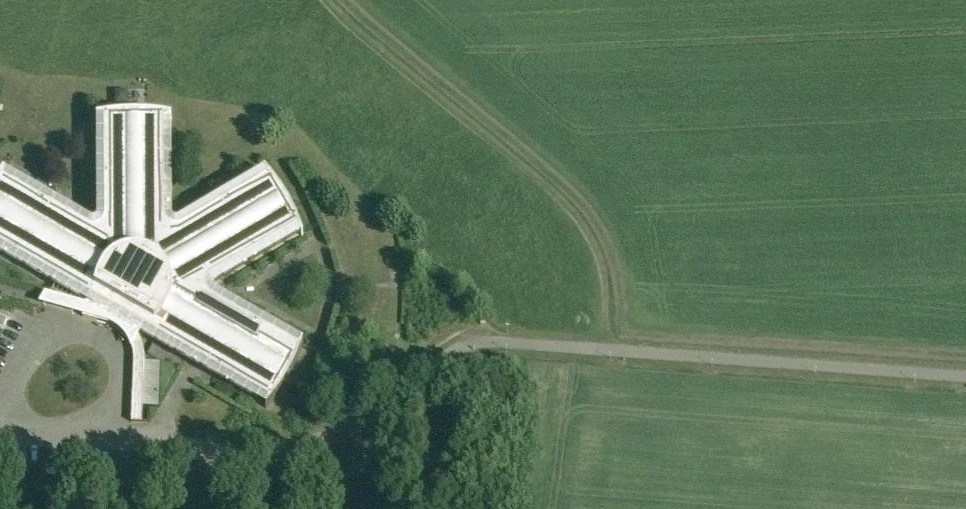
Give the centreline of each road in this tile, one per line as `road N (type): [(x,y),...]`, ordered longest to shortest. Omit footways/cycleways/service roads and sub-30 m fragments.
road 1 (residential): [(109,439),(223,450),(302,442),(355,418),(439,362)]
road 2 (residential): [(109,439),(114,350),(96,333),(64,330),(49,339),(0,407)]
road 3 (track): [(326,0),(422,79)]

